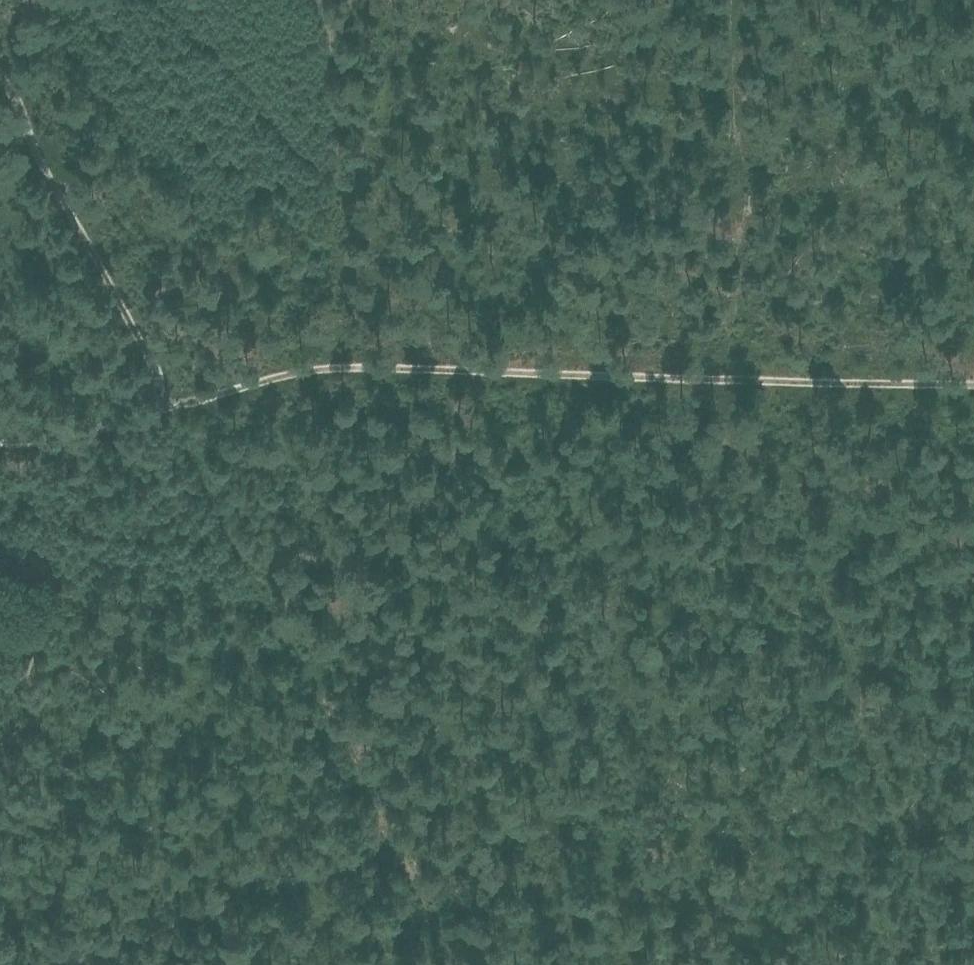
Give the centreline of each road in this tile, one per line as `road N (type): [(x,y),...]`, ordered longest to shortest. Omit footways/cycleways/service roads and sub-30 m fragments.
road 1 (track): [(172,400),(310,352),(354,348),(973,362)]
road 2 (track): [(0,68),(172,400),(106,428),(0,438)]

